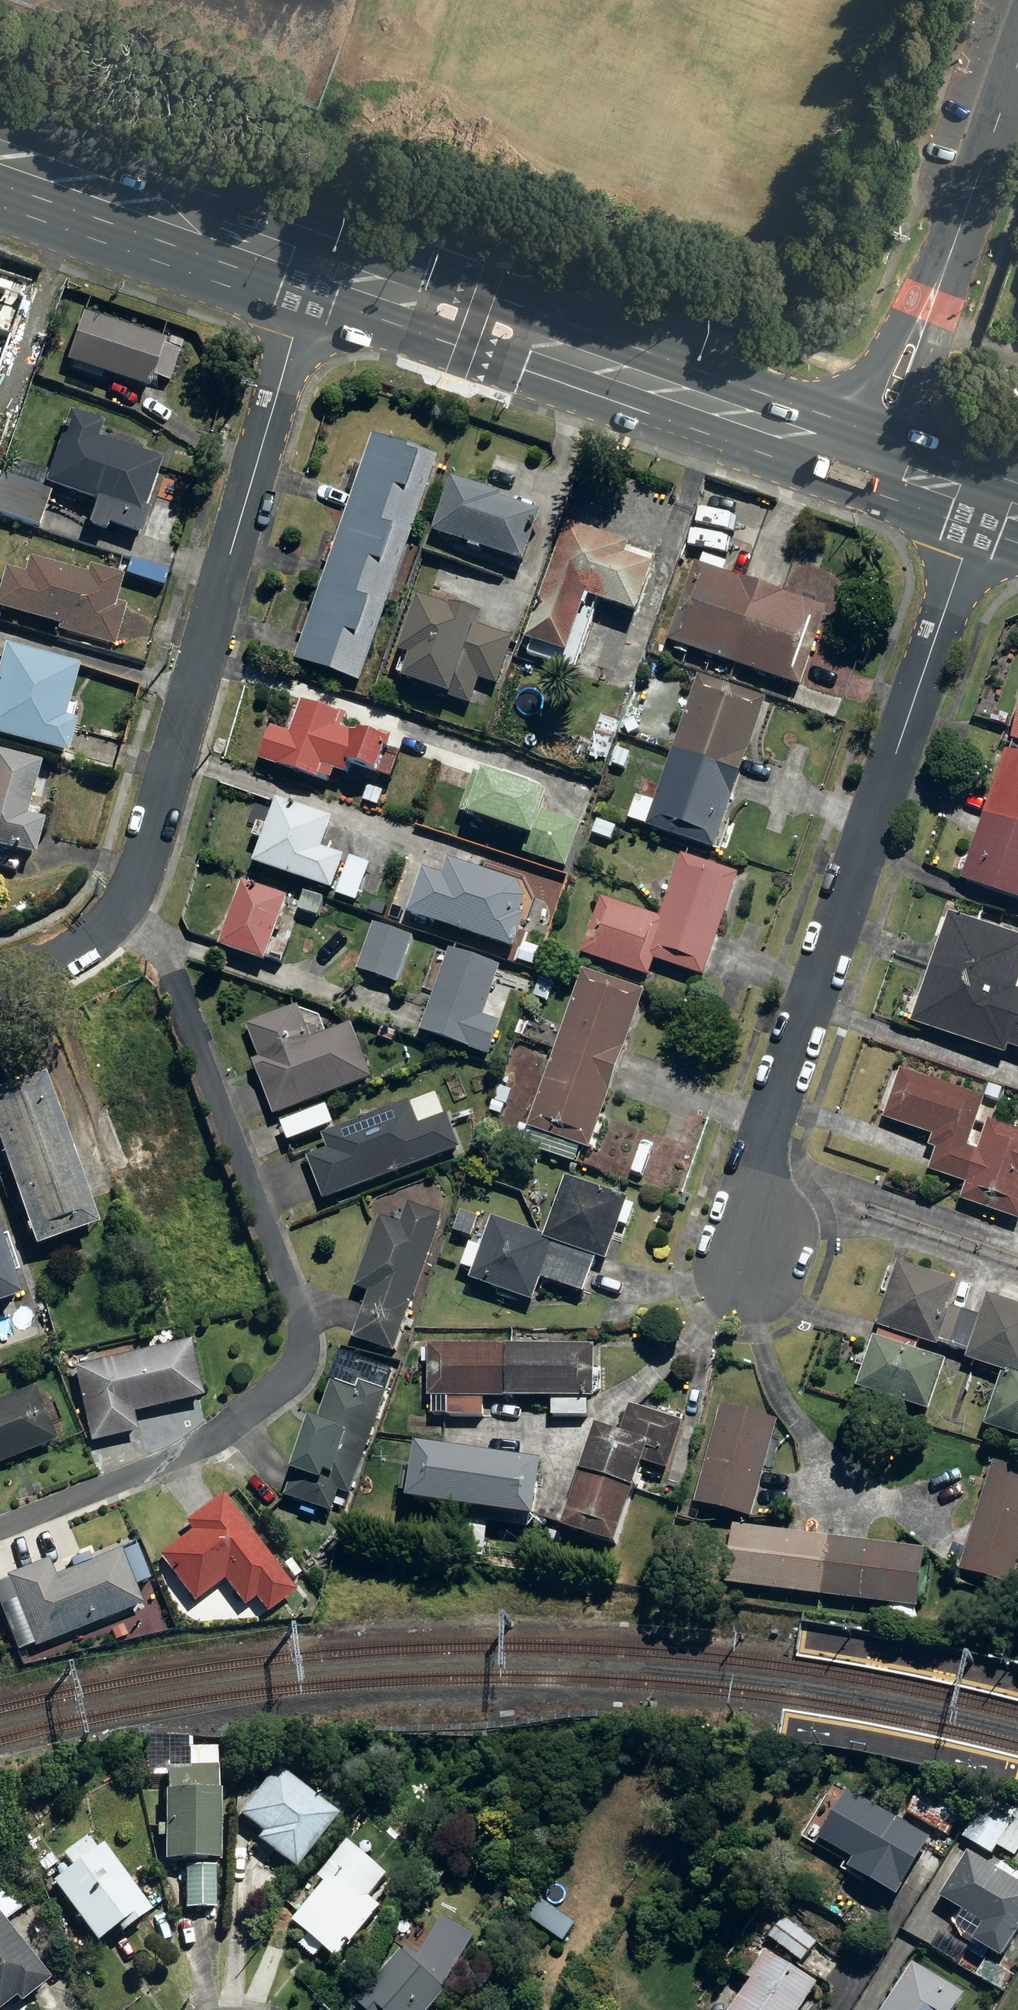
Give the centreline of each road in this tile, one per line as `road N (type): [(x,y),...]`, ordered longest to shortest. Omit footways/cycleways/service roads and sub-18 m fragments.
road 1 (residential): [(0,1515),(229,1427),(296,1378),(306,1322),(133,881)]
road 2 (residential): [(756,1274),(760,1171),(982,494)]
road 3 (residential): [(133,881),(313,264)]
road 4 (primary): [(313,264),(878,460)]
road 5 (residential): [(878,460),(1017,64)]
road 6 (primary): [(32,166),(313,264)]
road 7 (residential): [(0,979),(78,947),(105,926),(133,881)]

